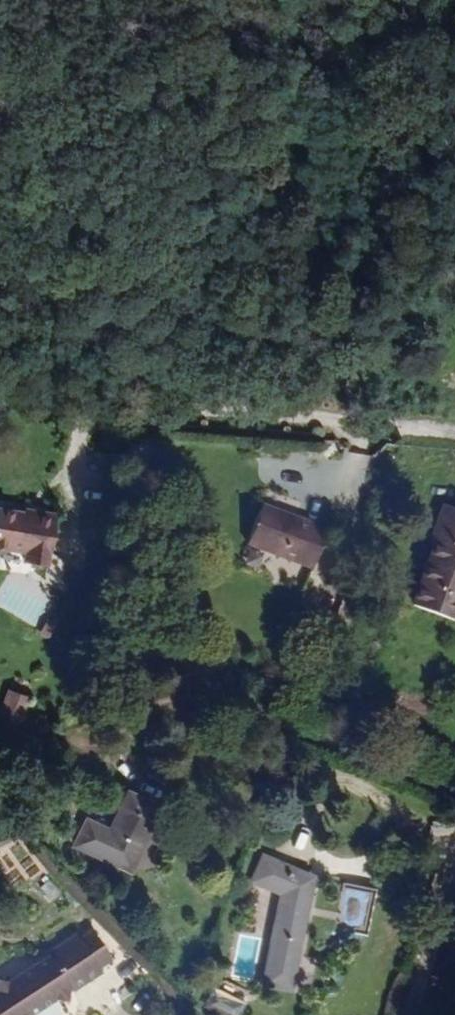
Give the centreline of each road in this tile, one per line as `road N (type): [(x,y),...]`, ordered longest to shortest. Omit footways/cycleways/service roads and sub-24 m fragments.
road 1 (residential): [(132,406),(454,437)]
road 2 (track): [(0,402),(132,406)]
road 3 (residential): [(454,894),(416,1014)]

